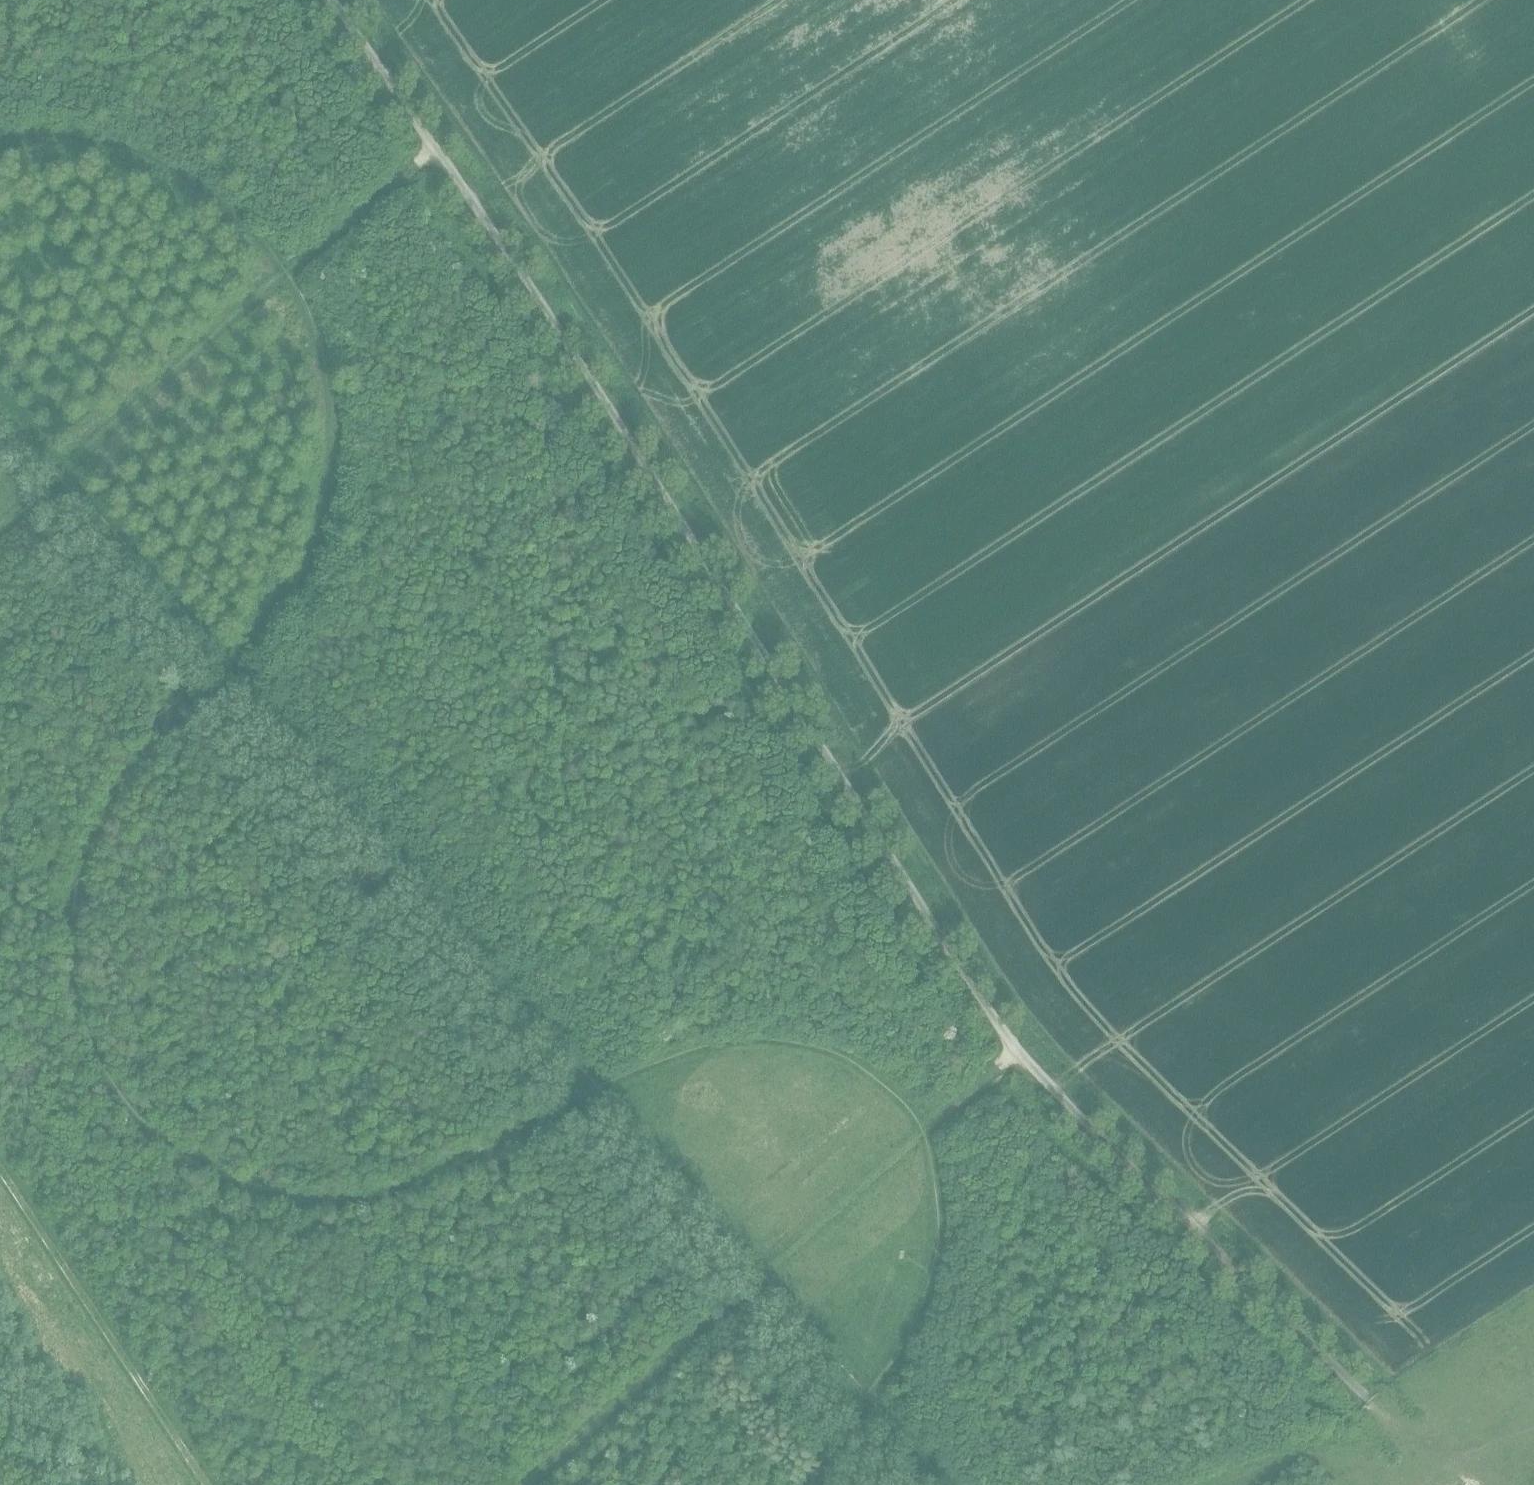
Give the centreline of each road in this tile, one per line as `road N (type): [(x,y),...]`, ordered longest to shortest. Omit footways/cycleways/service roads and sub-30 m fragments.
road 1 (unclassified): [(1370,1400),(1018,1054),(593,385),(332,0)]
road 2 (track): [(1413,1484),(1430,1453),(1533,1378)]

